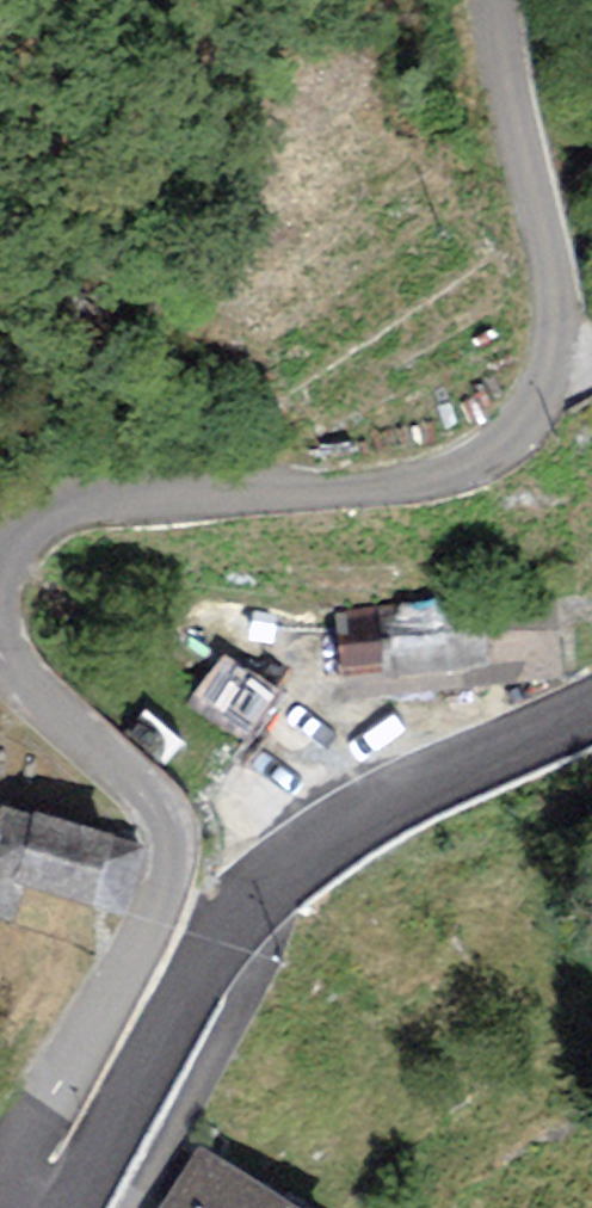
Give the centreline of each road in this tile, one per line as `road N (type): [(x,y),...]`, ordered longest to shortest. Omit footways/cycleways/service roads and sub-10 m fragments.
road 1 (tertiary): [(591,718),(498,769),(373,816),(272,880),(224,933),(176,1005),(72,1207)]
road 2 (unclassified): [(0,1207),(34,1131),(148,933),(177,852),(158,803),(0,648)]
road 3 (unclassified): [(0,574),(32,526),(82,504),(415,478),(479,457)]
road 4 (unclassified): [(504,0),(517,111),(560,317),(554,361),(531,415),(479,457)]

